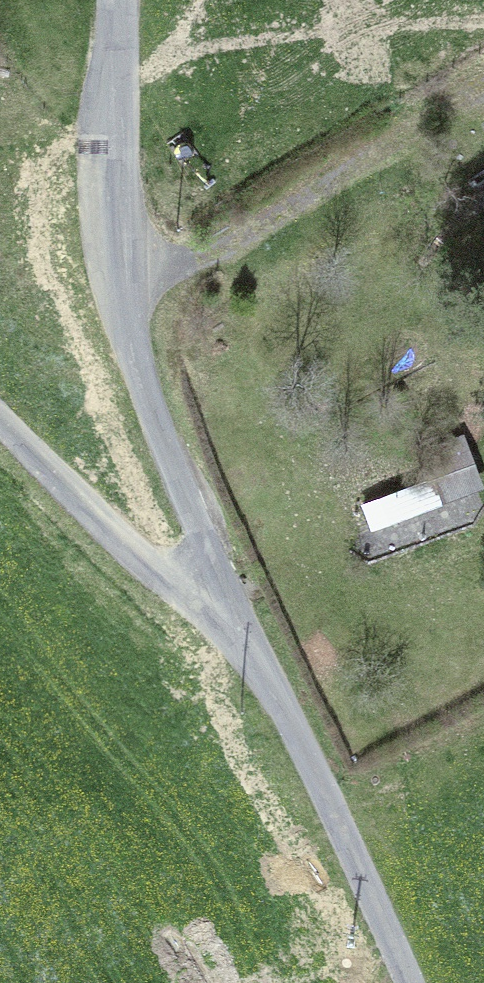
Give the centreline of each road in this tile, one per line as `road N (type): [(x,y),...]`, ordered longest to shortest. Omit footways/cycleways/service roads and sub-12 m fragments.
road 1 (track): [(113,148),(133,333),(241,631)]
road 2 (track): [(241,631),(132,556),(0,411)]
road 3 (track): [(119,0),(113,148)]

